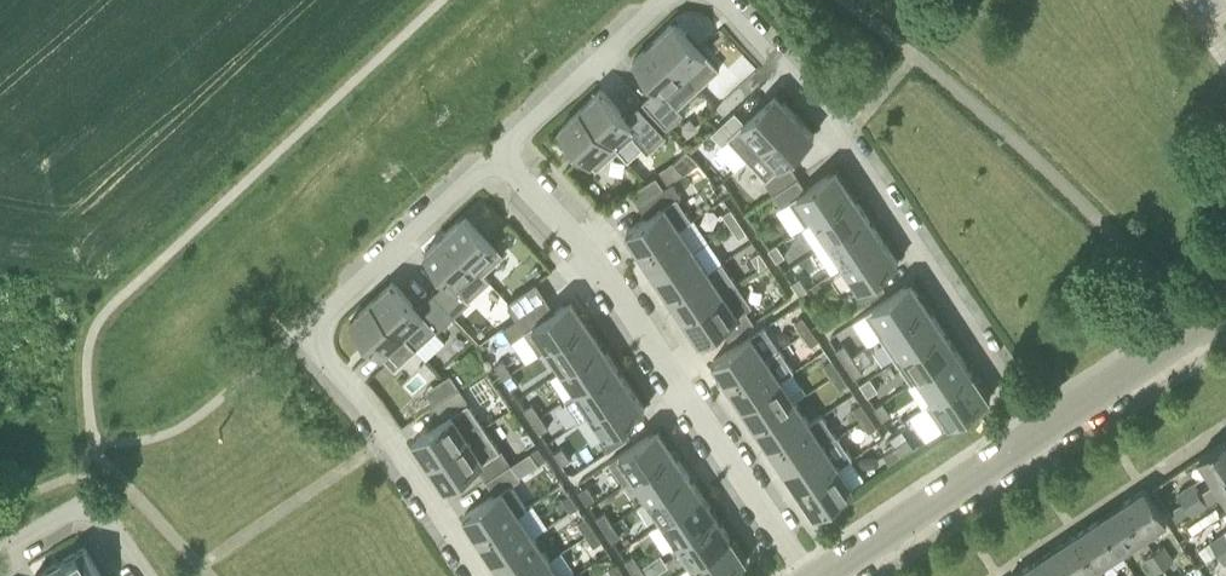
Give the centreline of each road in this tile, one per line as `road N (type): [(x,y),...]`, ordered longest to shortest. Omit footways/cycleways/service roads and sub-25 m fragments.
road 1 (residential): [(501,155),(324,314),(317,339),(480,575)]
road 2 (residential): [(1041,432),(844,135),(723,0)]
road 3 (residential): [(501,155),(592,257),(806,575)]
road 4 (residential): [(818,575),(1041,432)]
road 5 (residential): [(663,0),(501,155)]
road 6 (residential): [(1041,432),(1225,311)]
road 7 (residential): [(144,575),(94,502),(0,557)]

